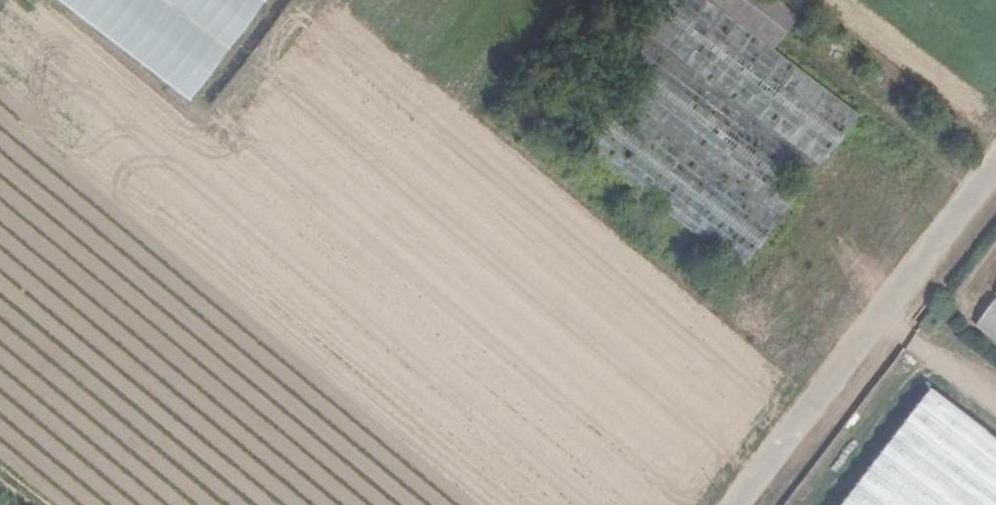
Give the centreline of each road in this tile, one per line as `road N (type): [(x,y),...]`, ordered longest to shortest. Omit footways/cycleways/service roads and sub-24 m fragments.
road 1 (residential): [(995,159),(736,504)]

